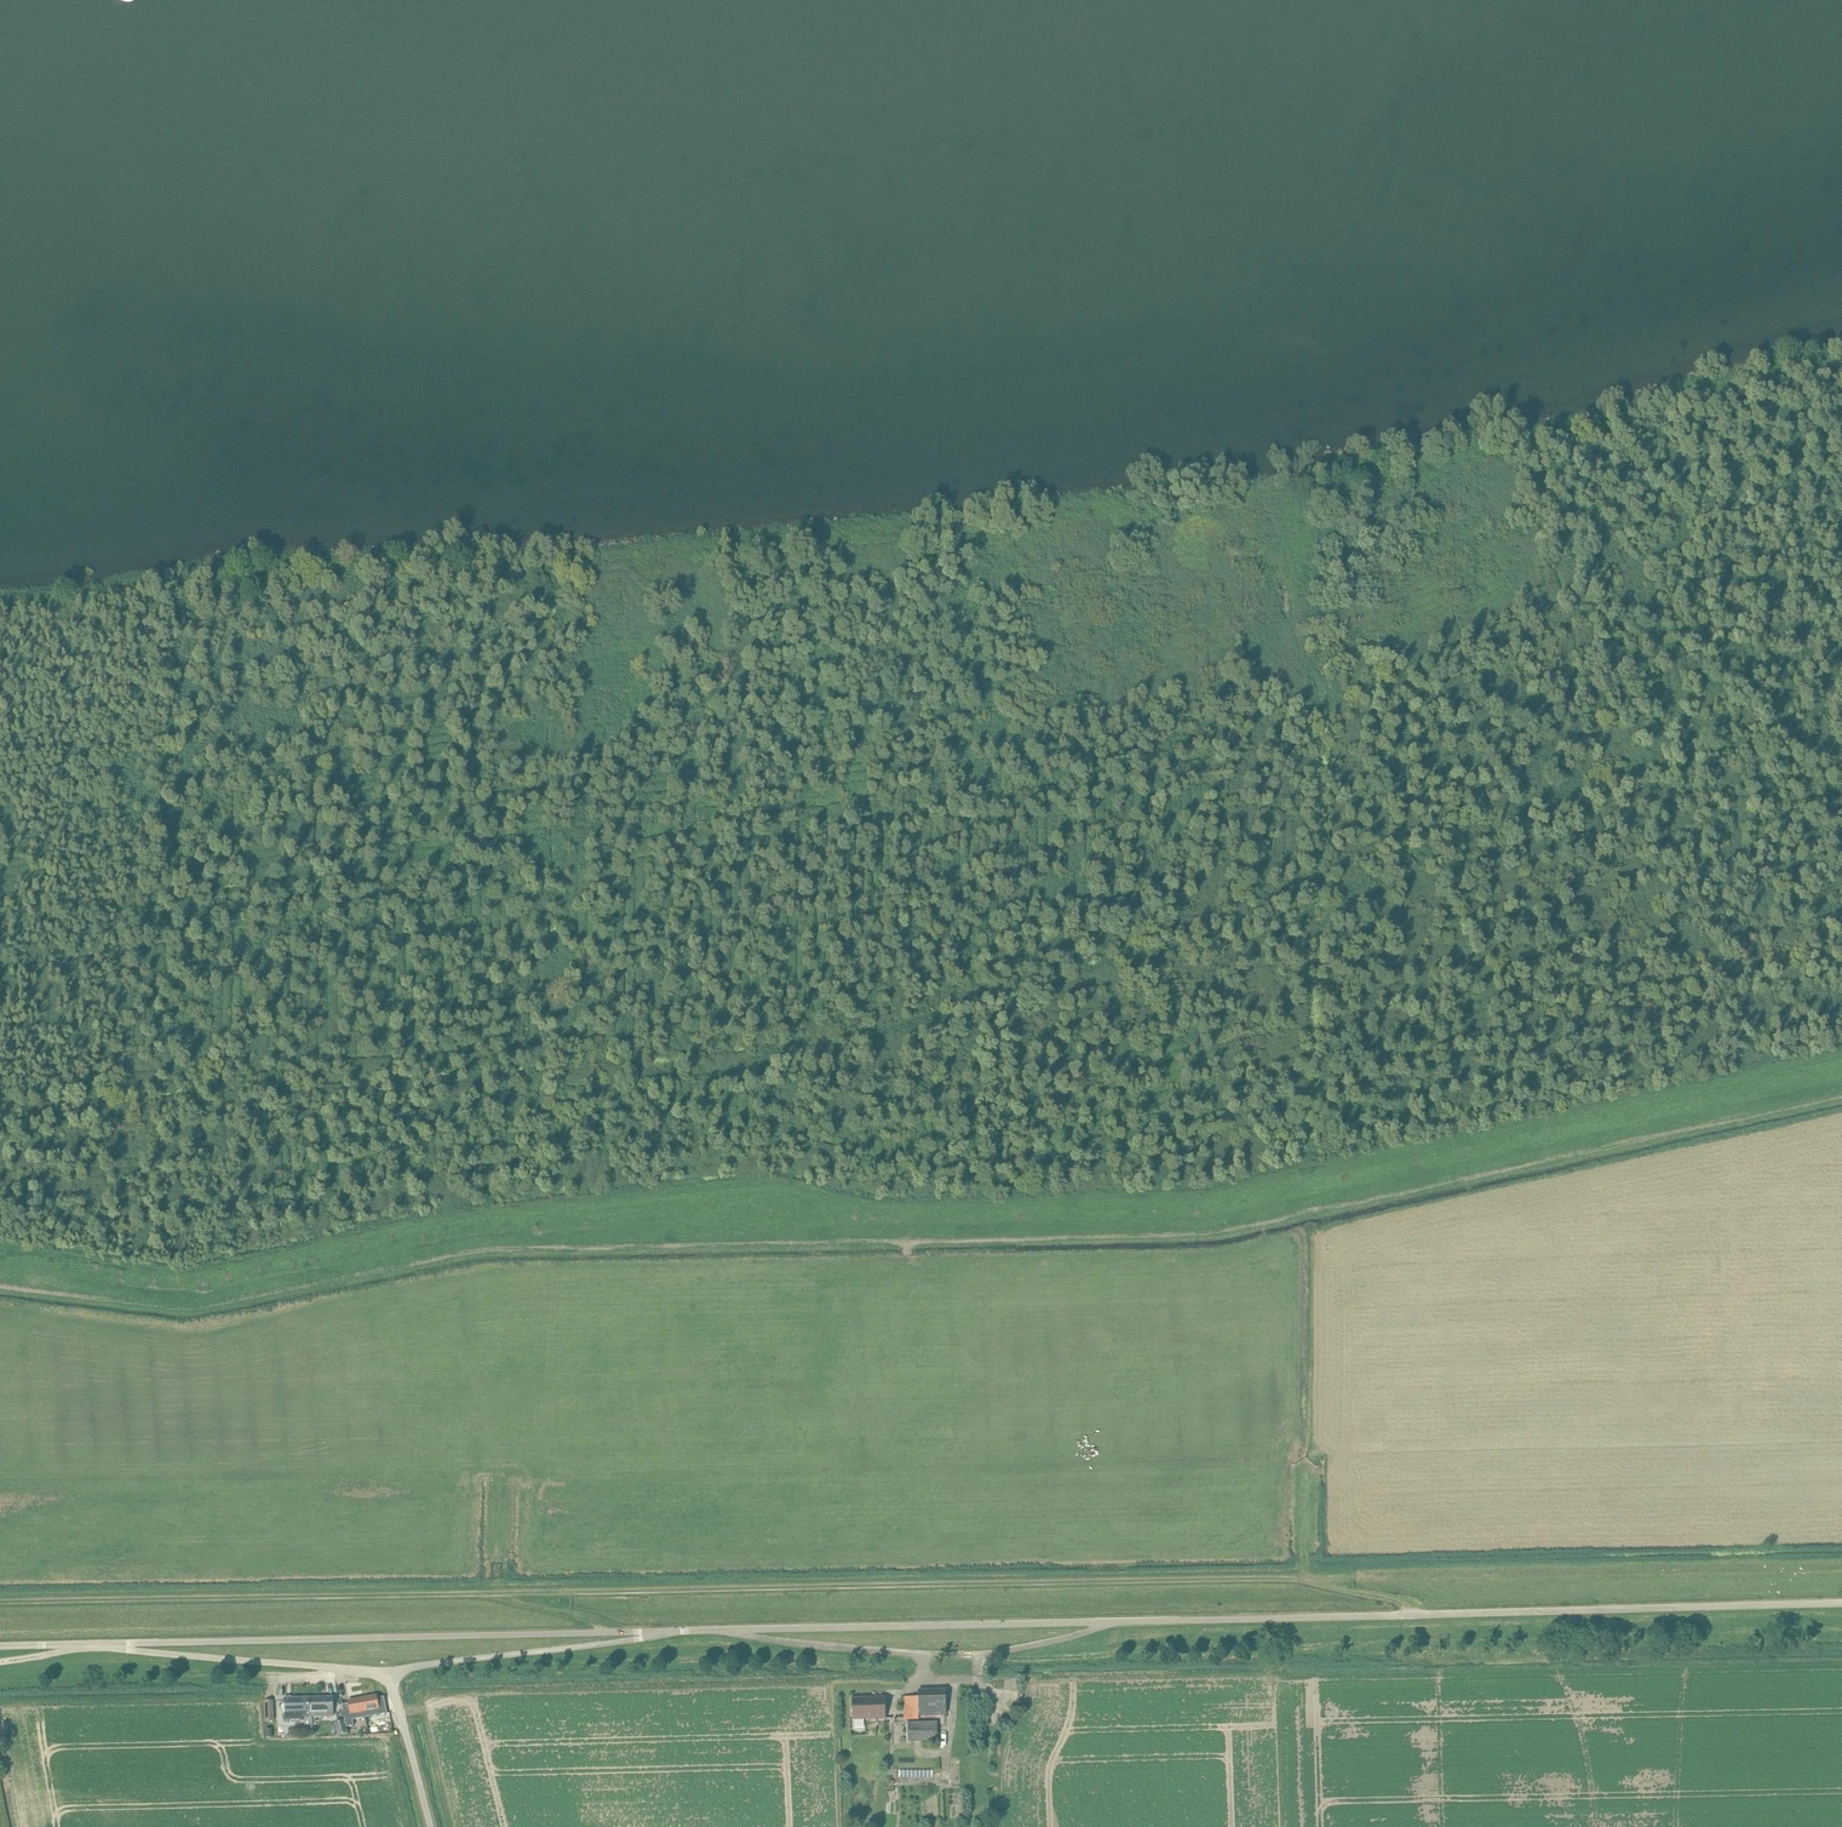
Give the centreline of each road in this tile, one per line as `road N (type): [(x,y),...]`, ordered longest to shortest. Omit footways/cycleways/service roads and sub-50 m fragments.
road 1 (track): [(0,1602),(1841,1571)]
road 2 (unclassified): [(1841,1603),(1117,1622)]
road 3 (unclassified): [(638,1635),(77,1643)]
road 4 (unclassified): [(740,1632),(920,1659),(982,1659),(1117,1622)]
road 5 (unclassified): [(1117,1622),(740,1632)]
road 6 (unclassified): [(388,1672),(77,1643)]
road 7 (unclassified): [(388,1672),(582,1651),(638,1635)]
road 8 (unclassified): [(428,1826),(388,1672)]
road 9 (track): [(496,1593),(615,1636)]

